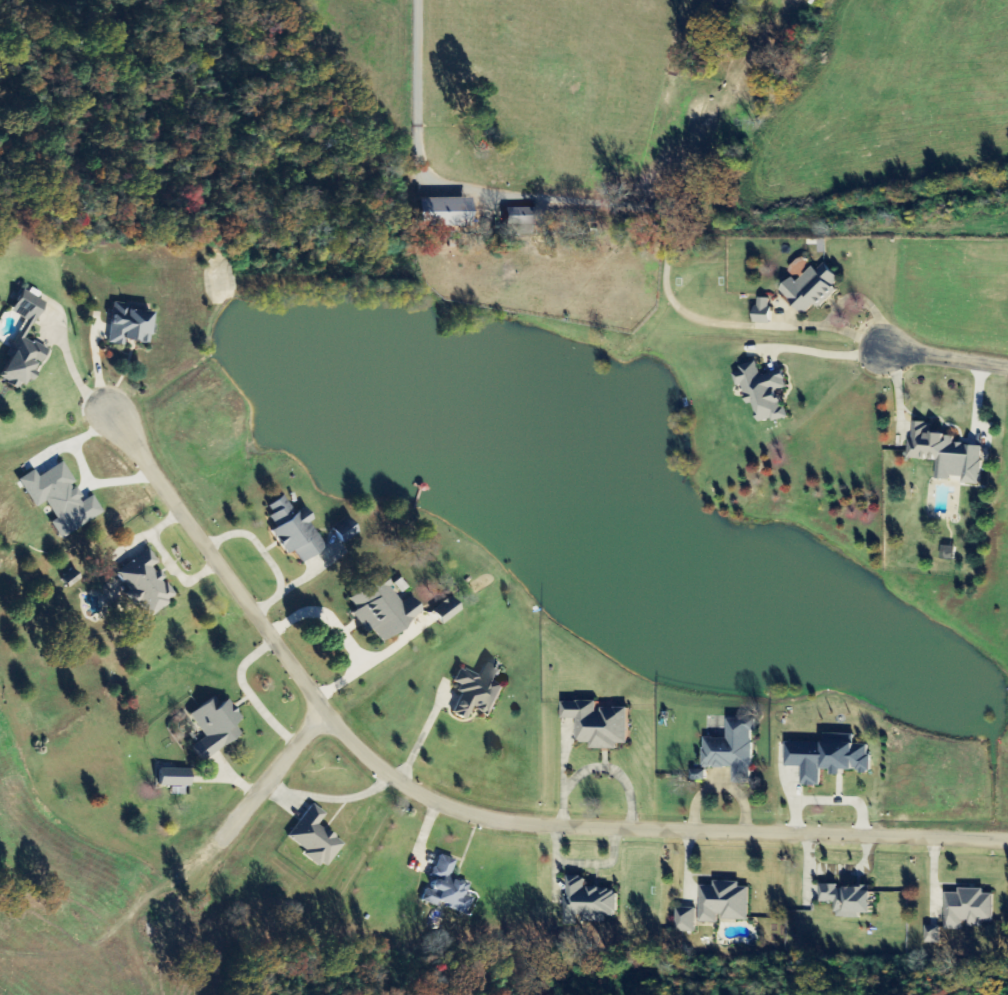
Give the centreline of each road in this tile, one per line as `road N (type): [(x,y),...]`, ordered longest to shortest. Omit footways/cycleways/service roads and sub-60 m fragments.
road 1 (residential): [(1007,840),(522,823),(442,803),(345,735),(110,410)]
road 2 (residential): [(328,714),(303,733),(218,839)]
road 3 (residential): [(1007,366),(879,345)]

